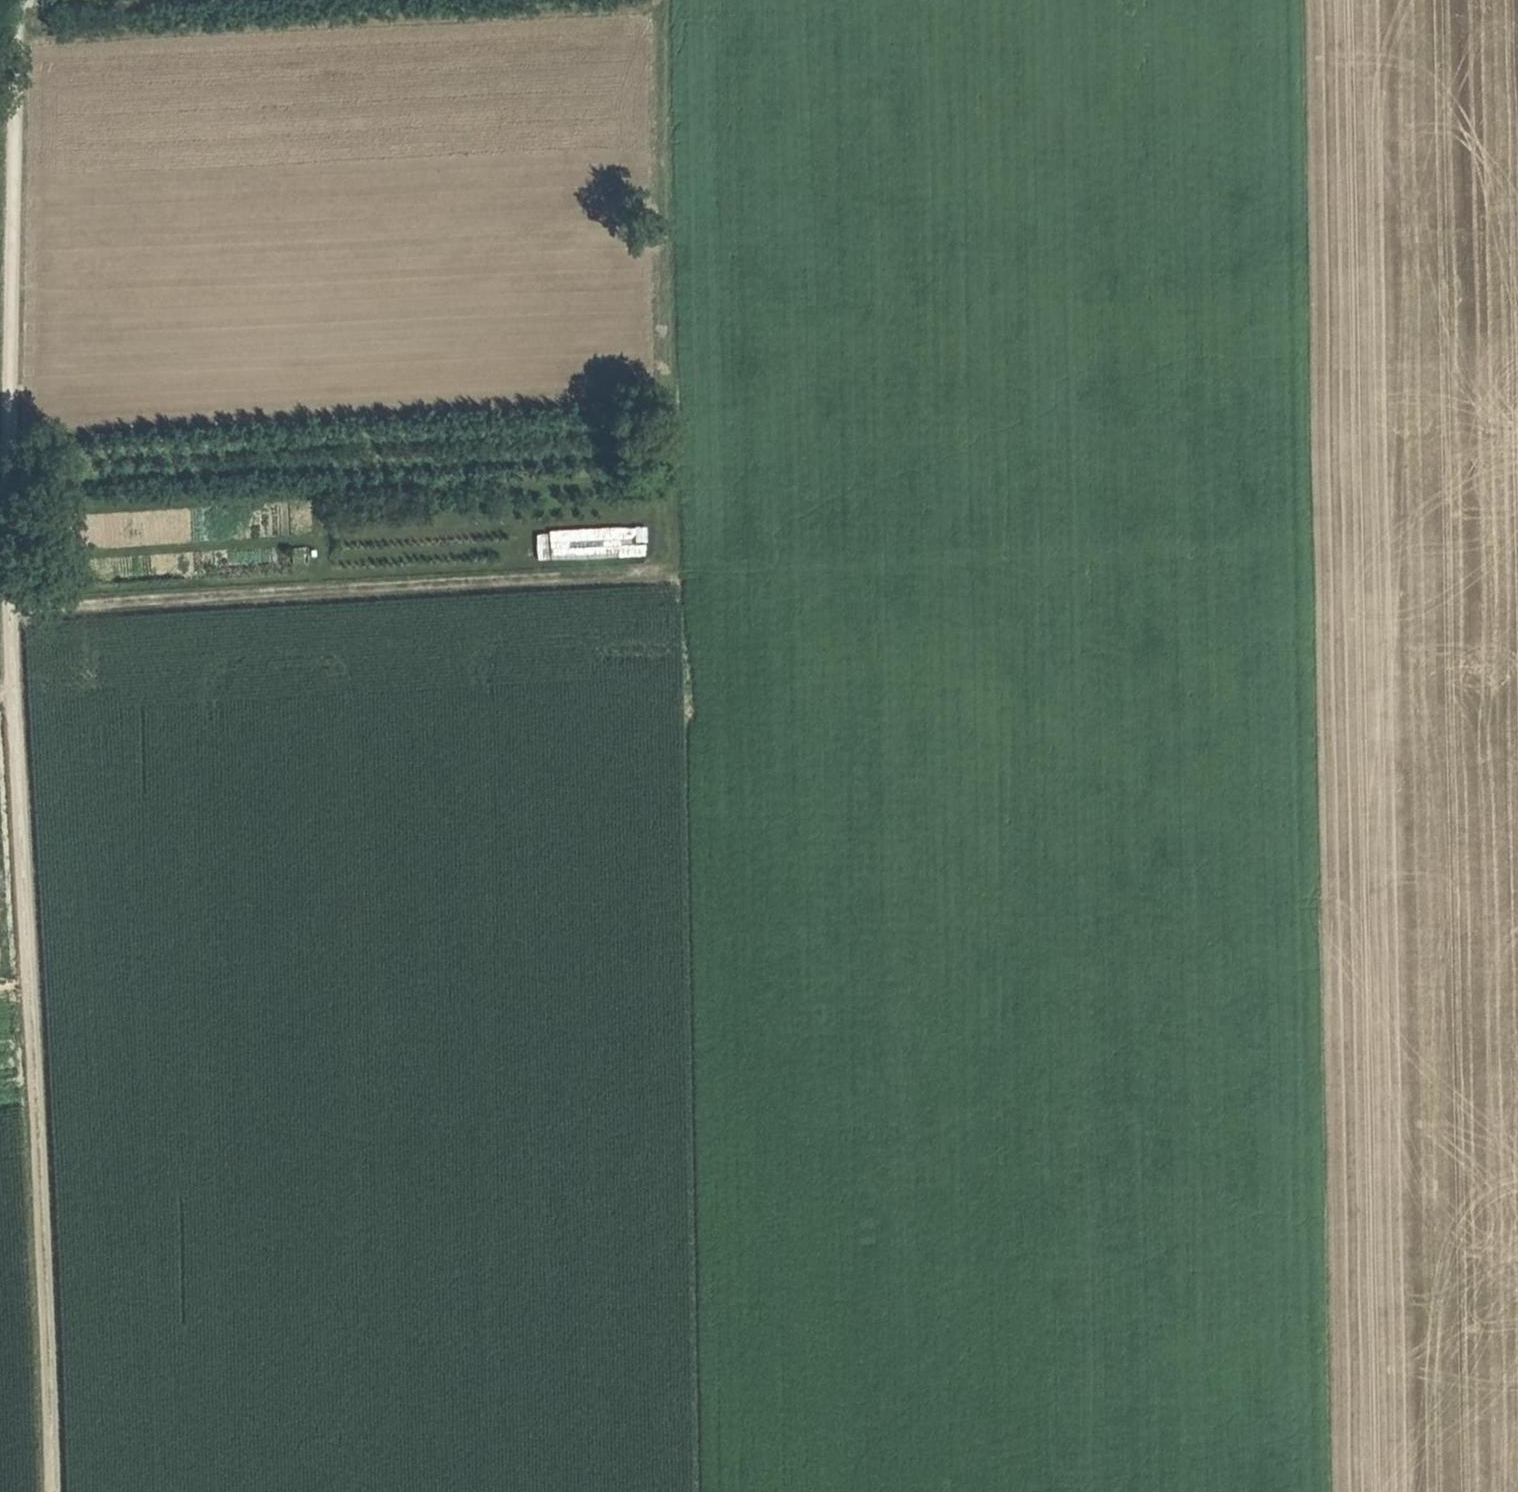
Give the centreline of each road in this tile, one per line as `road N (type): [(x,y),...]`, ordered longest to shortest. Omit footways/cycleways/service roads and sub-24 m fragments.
road 1 (track): [(52,1491),(10,693),(17,19)]
road 2 (track): [(11,614),(679,575)]

